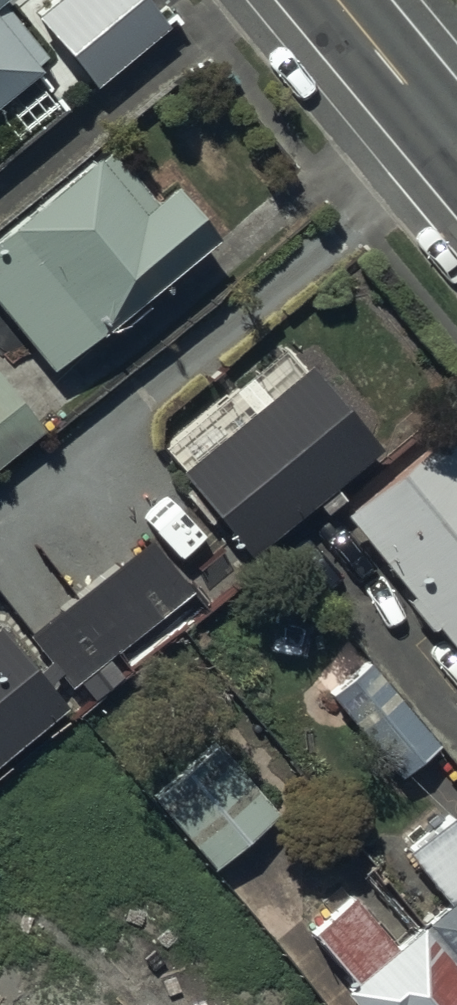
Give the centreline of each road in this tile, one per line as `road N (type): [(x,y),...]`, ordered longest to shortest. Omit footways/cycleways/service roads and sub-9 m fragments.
road 1 (tertiary): [(456,146),(337,0)]

